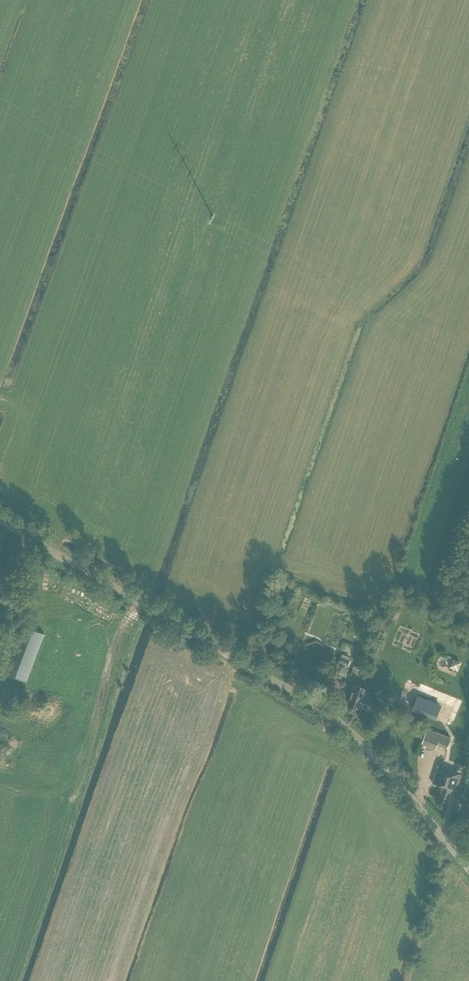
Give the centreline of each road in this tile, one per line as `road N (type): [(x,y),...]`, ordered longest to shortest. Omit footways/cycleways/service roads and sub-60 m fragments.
road 1 (unclassified): [(468,868),(334,722),(0,519)]

